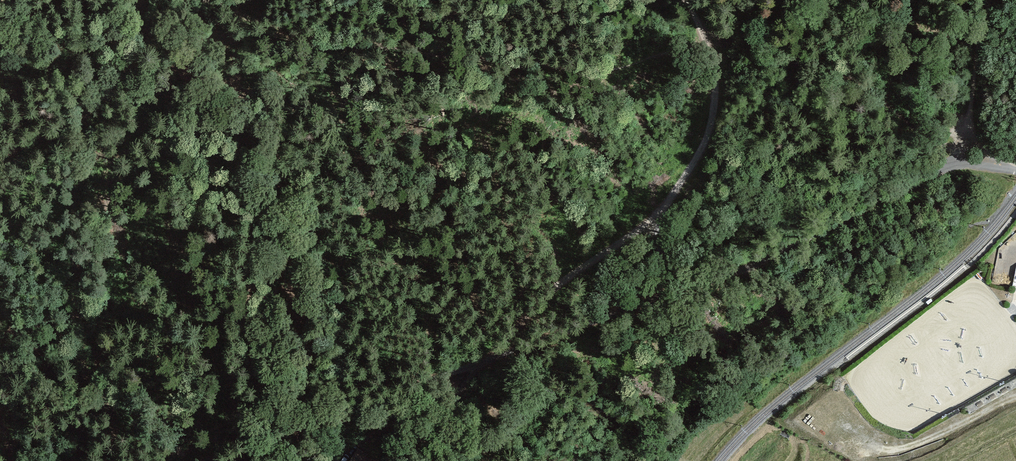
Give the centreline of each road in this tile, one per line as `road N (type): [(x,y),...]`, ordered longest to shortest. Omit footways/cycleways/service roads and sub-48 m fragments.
road 1 (unclassified): [(963,160),(754,265),(471,369),(234,433),(169,460)]
road 2 (track): [(146,0),(706,28)]
road 3 (track): [(501,353),(536,307),(693,177),(717,85),(706,28),(686,0)]
road 4 (track): [(991,0),(963,160)]

